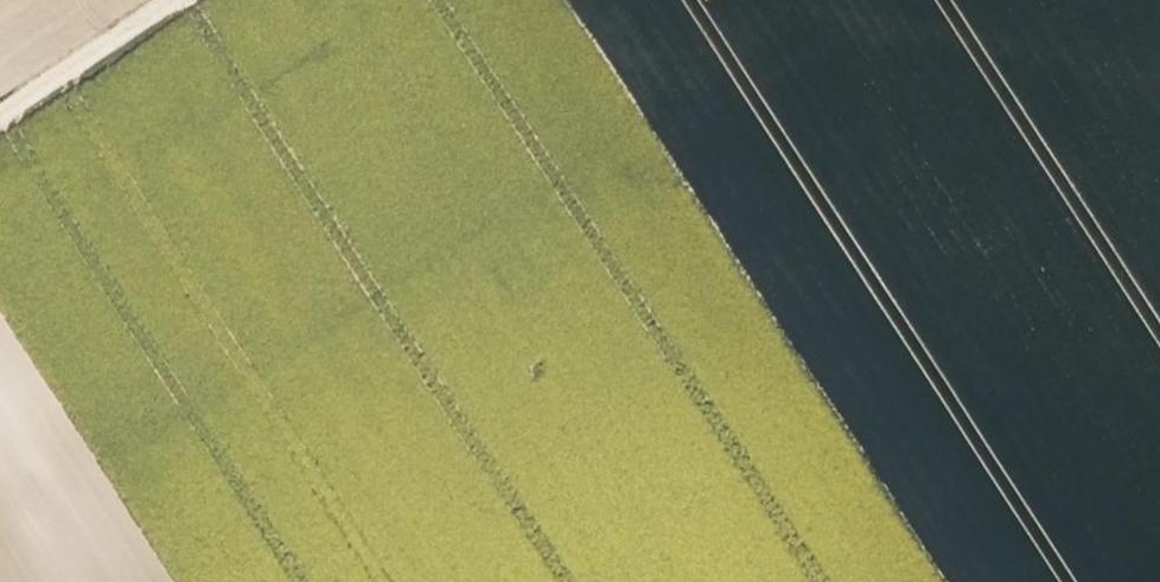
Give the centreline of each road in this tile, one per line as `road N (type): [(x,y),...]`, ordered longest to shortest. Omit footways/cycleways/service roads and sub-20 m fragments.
road 1 (track): [(0,120),(178,0)]

